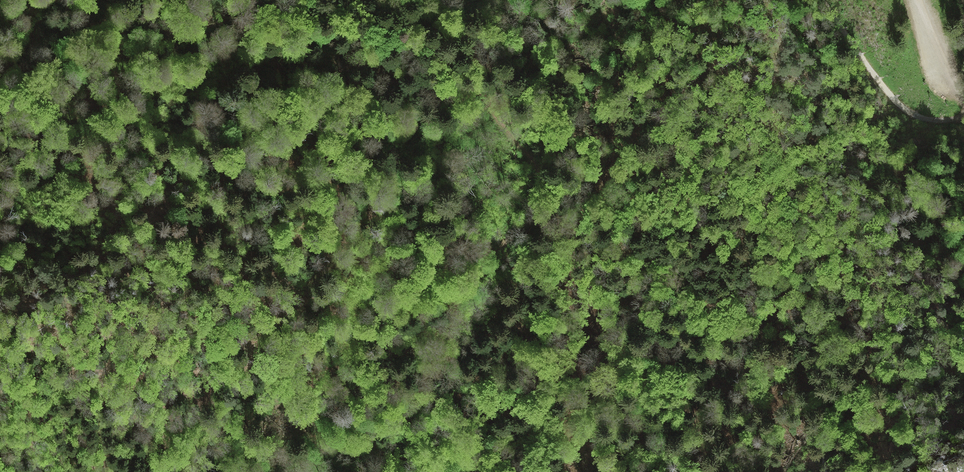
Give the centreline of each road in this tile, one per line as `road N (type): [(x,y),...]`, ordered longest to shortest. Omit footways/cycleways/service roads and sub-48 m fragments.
road 1 (track): [(68,0),(116,27),(311,45),(459,94),(478,73),(454,27),(457,12),(523,0)]
road 2 (track): [(477,79),(528,165),(532,195),(466,291),(417,412),(374,471)]
road 3 (track): [(963,118),(924,119),(907,110),(850,41),(828,0)]

